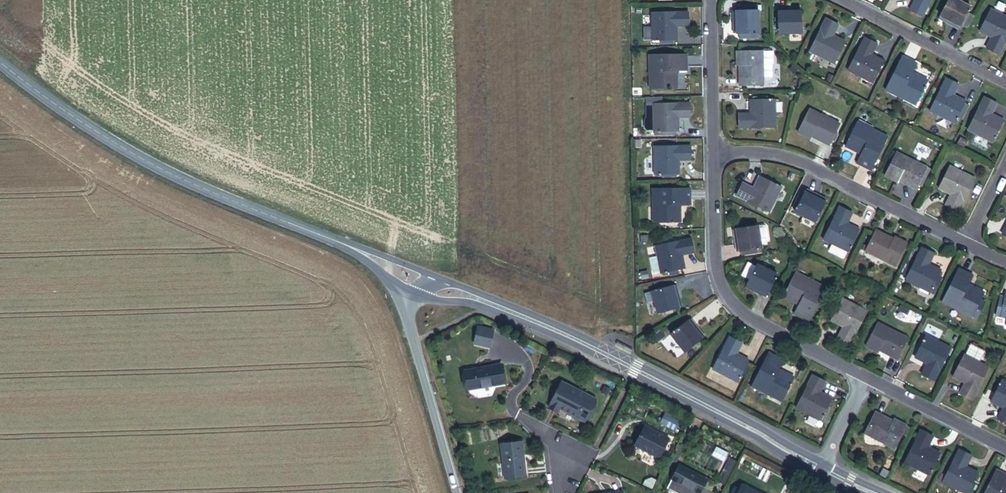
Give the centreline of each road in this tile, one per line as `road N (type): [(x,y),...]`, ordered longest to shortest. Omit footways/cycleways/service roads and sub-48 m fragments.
road 1 (secondary): [(0,61),(155,166),(370,256)]
road 2 (secondary): [(468,296),(567,335),(823,470)]
road 3 (residential): [(866,380),(732,307),(714,256),(711,153)]
road 4 (residential): [(711,153),(796,160),(970,249)]
road 5 (tertiary): [(409,294),(409,324),(456,492)]
road 6 (residential): [(839,0),(1005,83)]
road 7 (residential): [(1005,450),(866,380)]
road 8 (residential): [(711,153),(709,0)]

